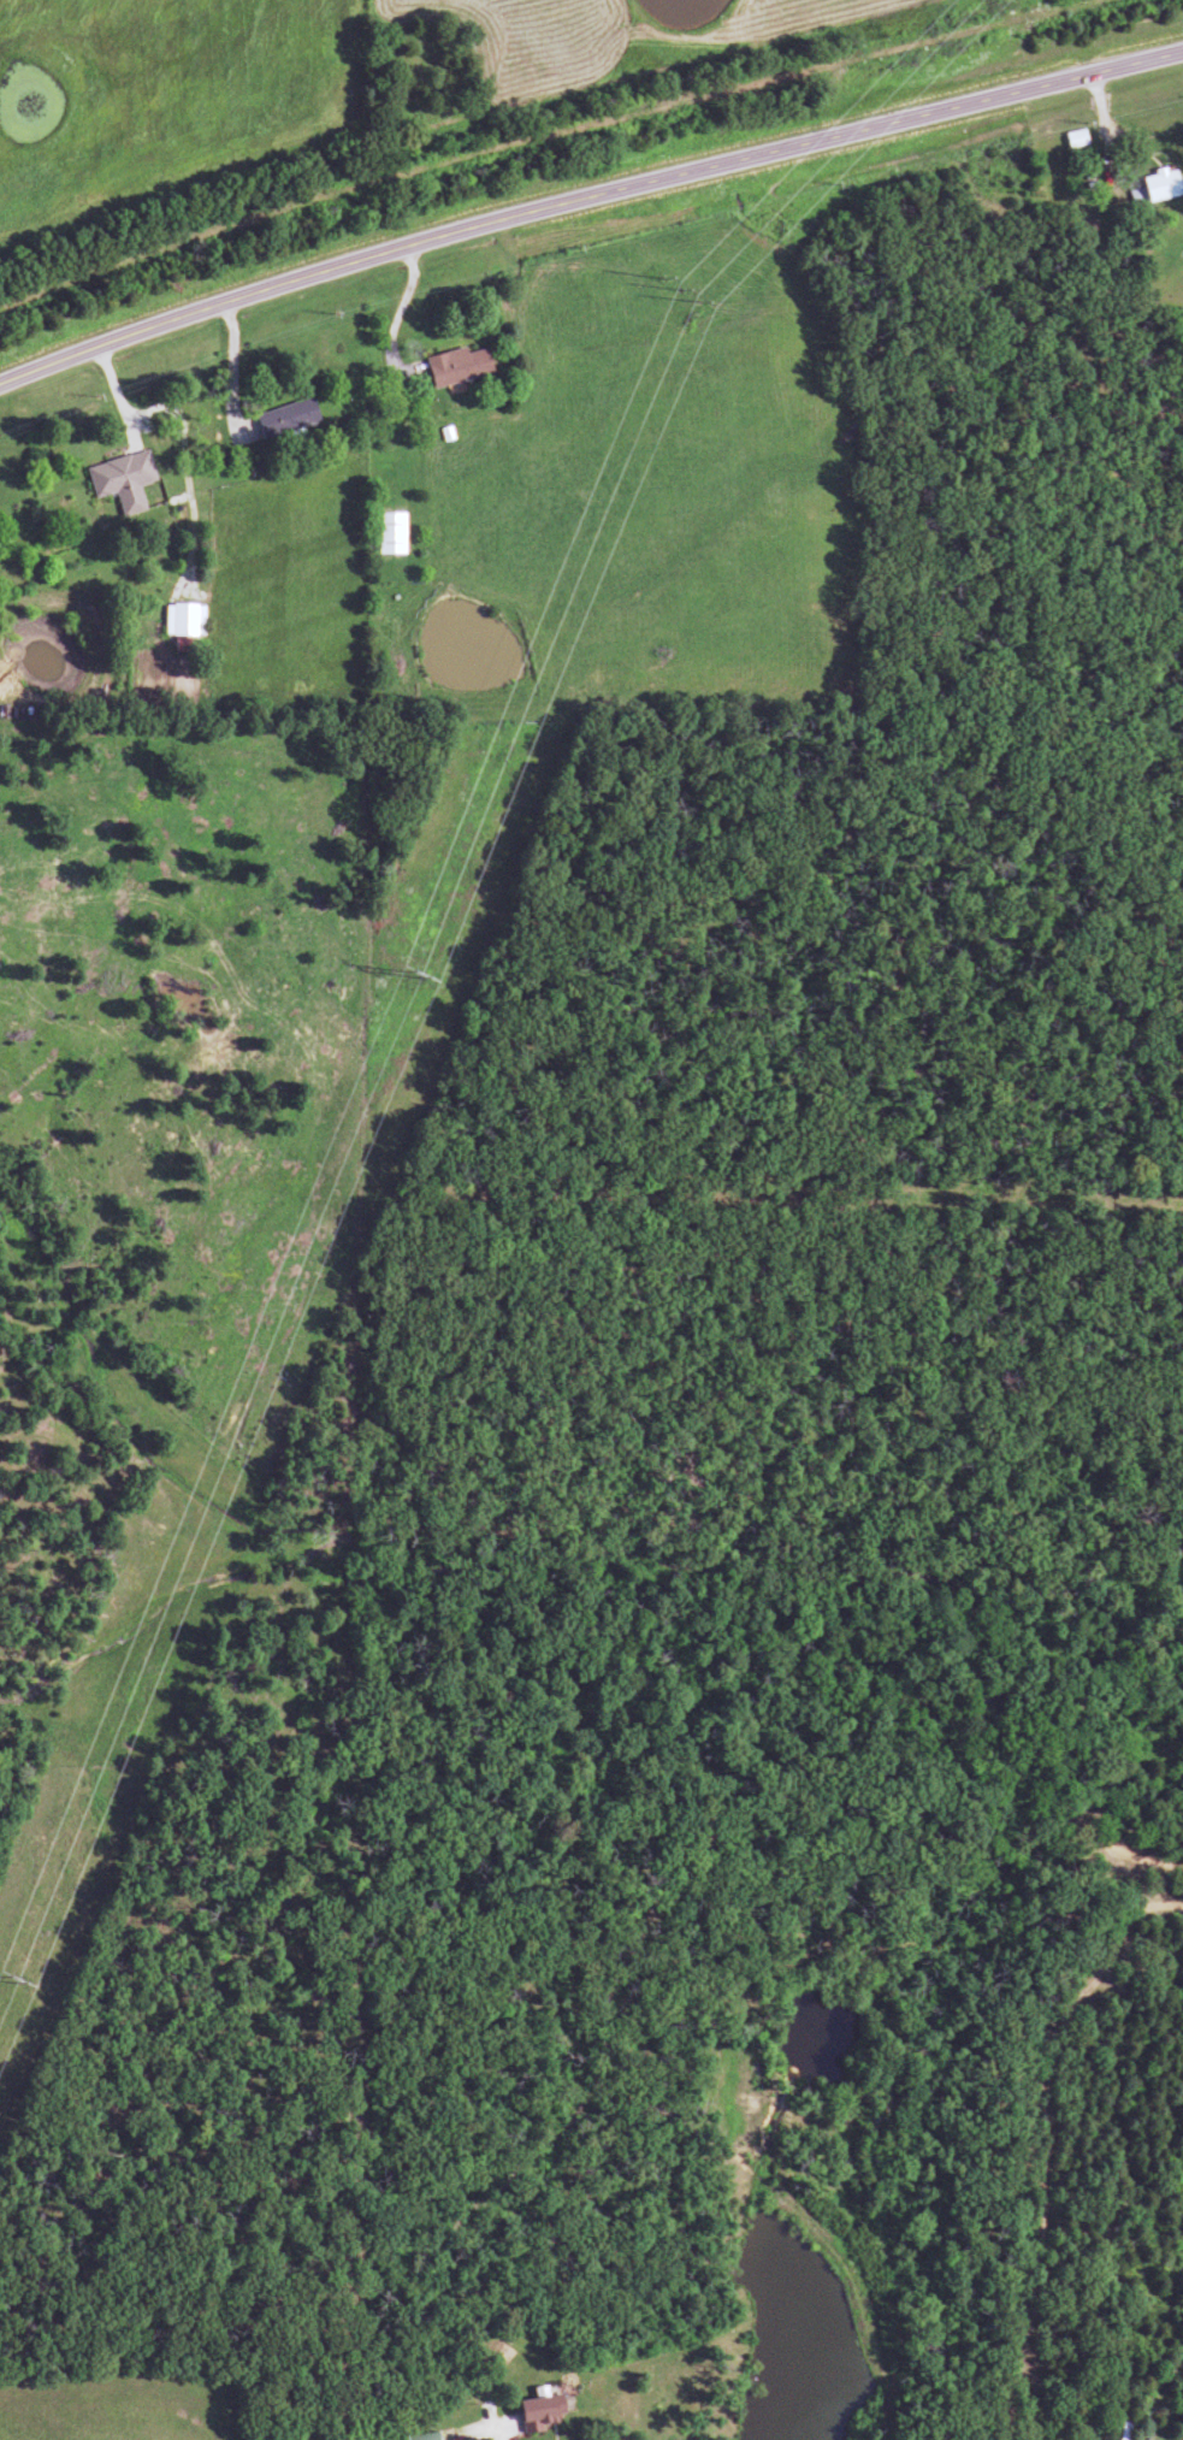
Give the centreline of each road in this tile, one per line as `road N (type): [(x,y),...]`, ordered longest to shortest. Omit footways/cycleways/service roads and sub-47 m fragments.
road 1 (primary): [(1182,59),(335,262),(146,321),(0,388)]

